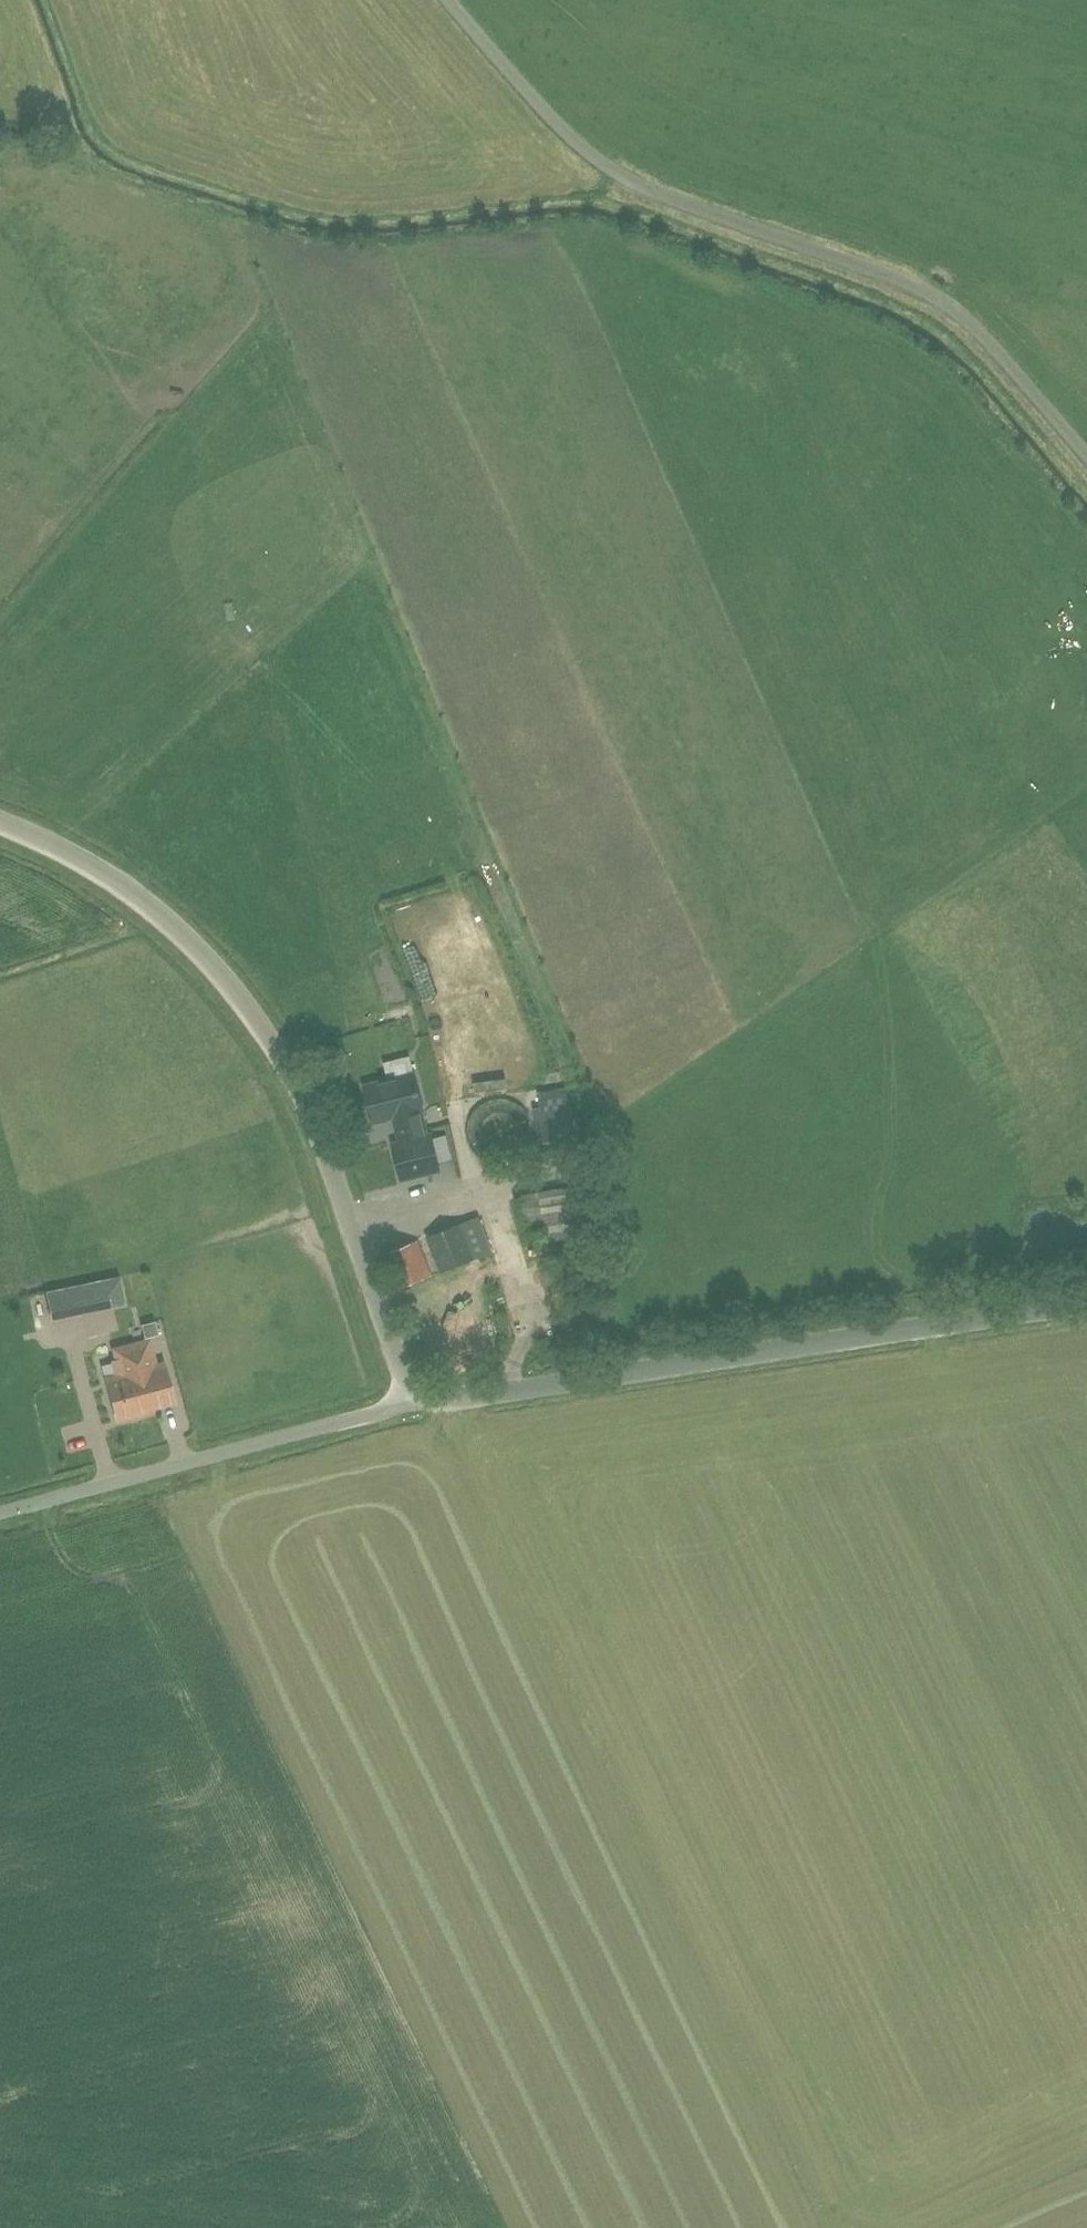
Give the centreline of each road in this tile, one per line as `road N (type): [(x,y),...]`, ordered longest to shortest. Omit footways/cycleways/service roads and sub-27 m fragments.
road 1 (unclassified): [(1086,466),(974,337),(892,274),(840,251),(655,201),(556,109),(461,0)]
road 2 (tertiary): [(416,1403),(287,1057),(206,950),(163,911),(0,831)]
road 3 (tertiary): [(416,1403),(1086,1304)]
road 4 (unclassified): [(0,1515),(416,1403)]

